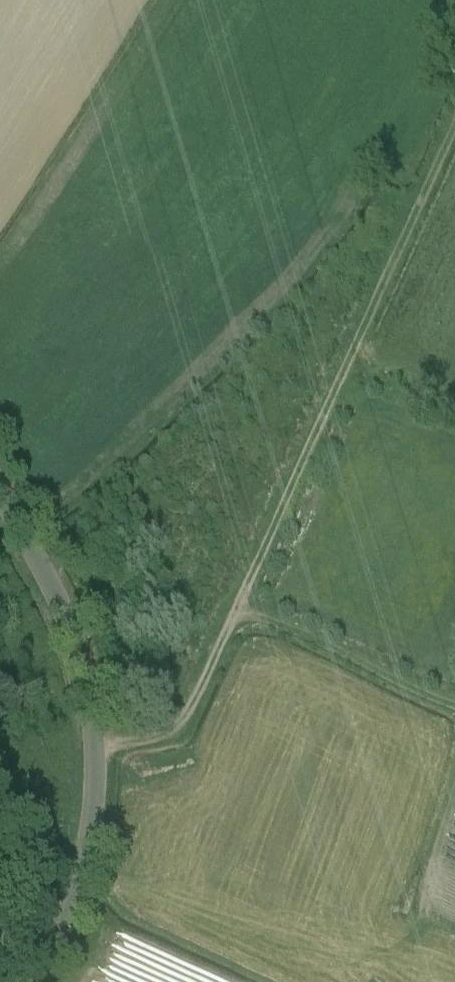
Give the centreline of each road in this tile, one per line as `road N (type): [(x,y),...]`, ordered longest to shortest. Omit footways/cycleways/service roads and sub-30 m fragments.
road 1 (track): [(454,111),(235,634),(189,719),(161,744),(94,764)]
road 2 (tertiary): [(0,499),(55,604),(94,764),(70,888),(25,981)]
road 3 (track): [(235,634),(262,621),(454,701)]
road 4 (track): [(343,368),(454,412)]

